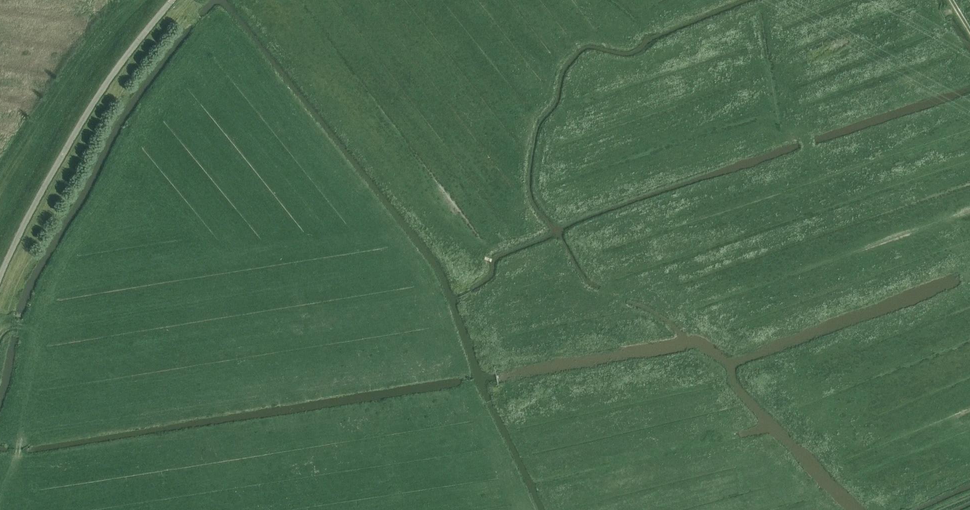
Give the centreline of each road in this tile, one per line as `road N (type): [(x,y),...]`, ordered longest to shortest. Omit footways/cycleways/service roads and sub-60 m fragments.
road 1 (unclassified): [(0,287),(88,116),(175,0)]

